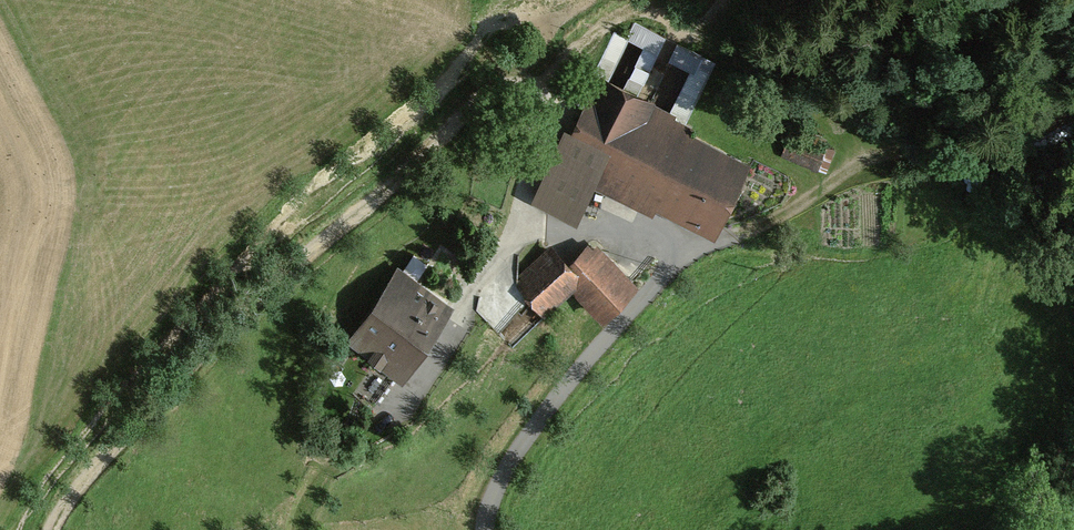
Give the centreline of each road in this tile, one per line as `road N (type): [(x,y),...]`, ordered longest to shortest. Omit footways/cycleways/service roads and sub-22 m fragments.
road 1 (track): [(51,529),(69,495),(315,246),(485,94),(503,84),(538,88),(547,99),(546,133),(497,265),(387,413),(312,493),(300,529)]
road 2 (track): [(694,241),(512,460),(486,529)]
road 3 (track): [(538,88),(602,28),(654,0)]

